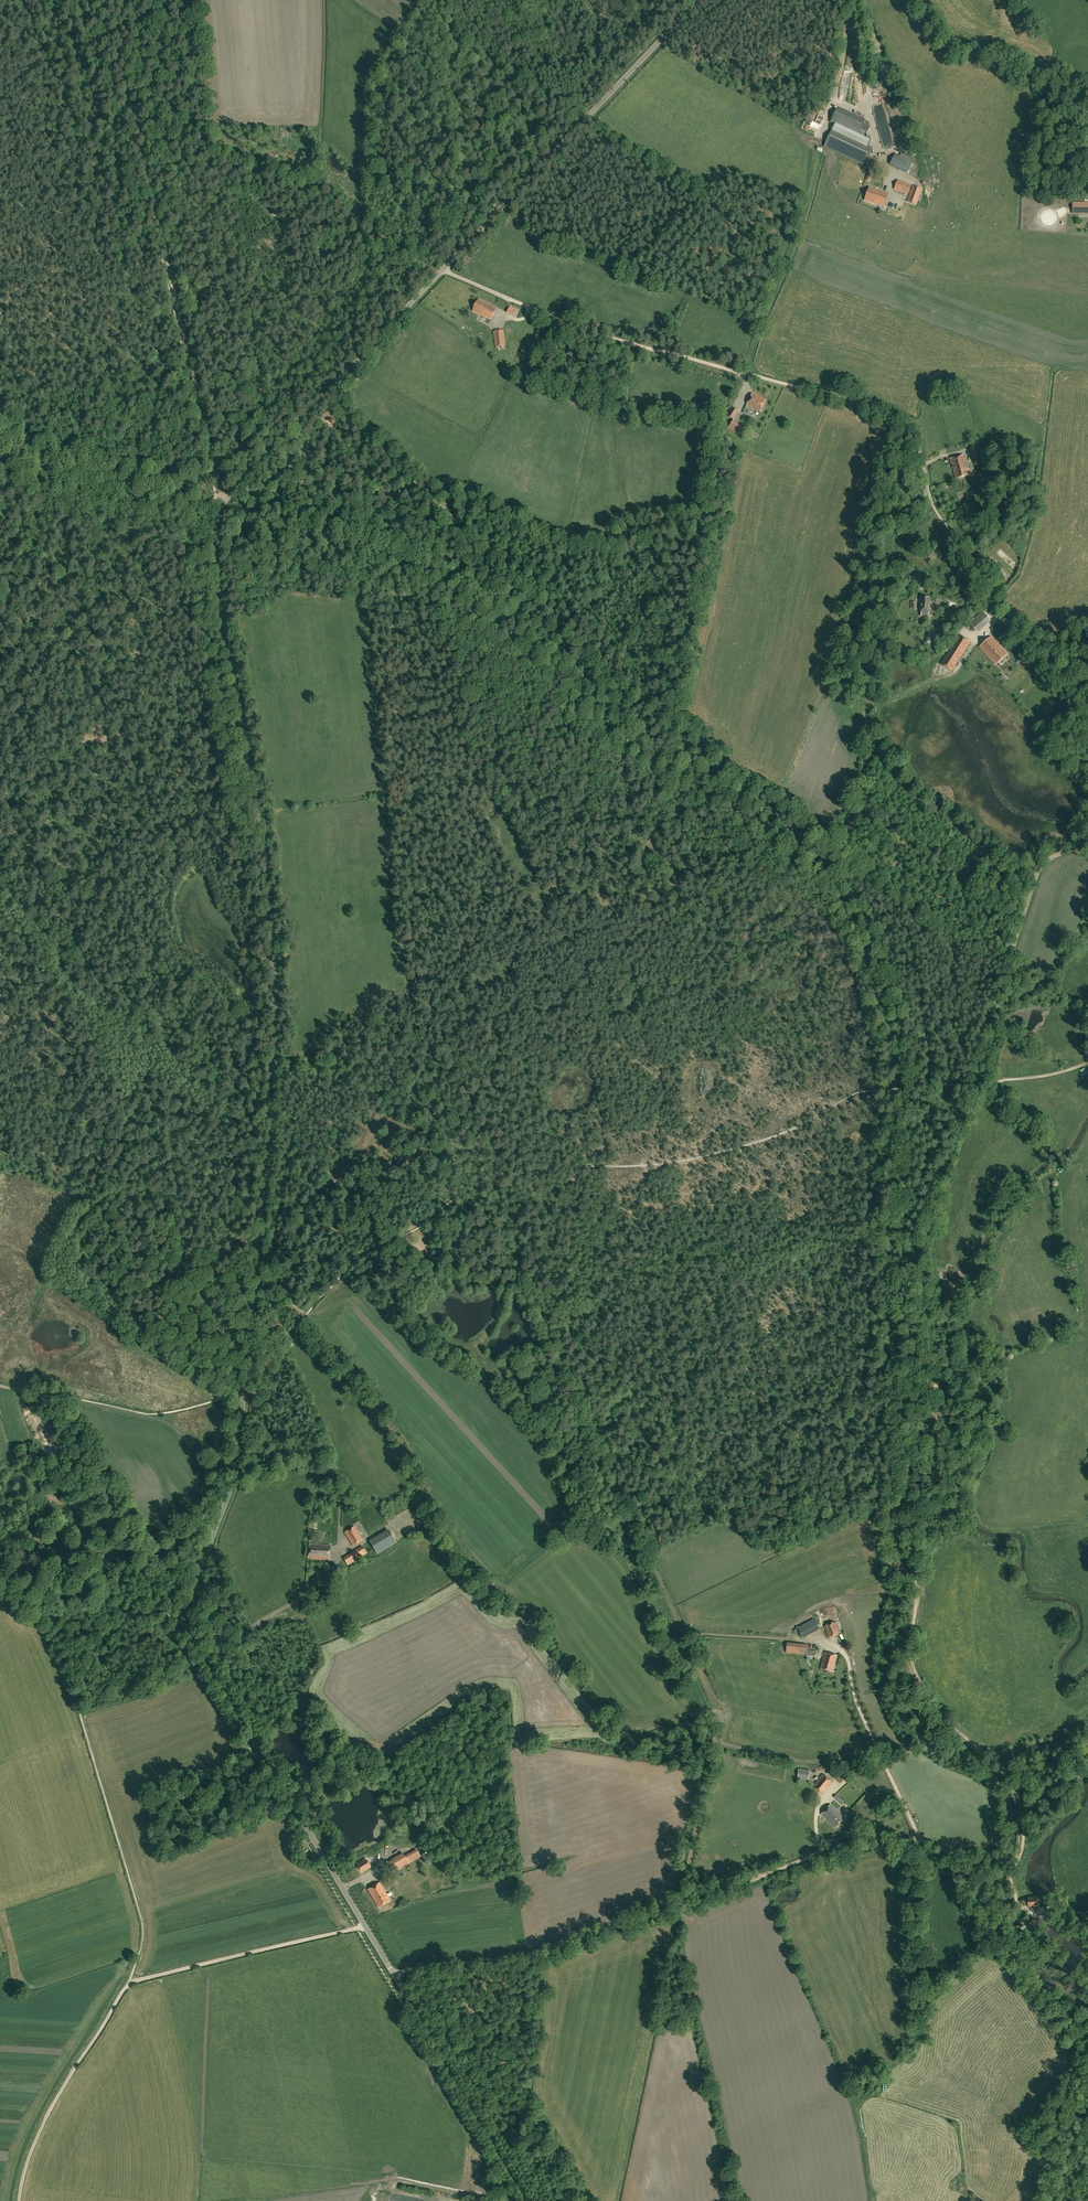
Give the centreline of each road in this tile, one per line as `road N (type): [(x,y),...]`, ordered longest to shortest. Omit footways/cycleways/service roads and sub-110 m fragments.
road 1 (unclassified): [(395,1976),(211,1667),(189,1616),(238,1455),(275,1039),(270,942),(223,639),(215,527),(228,496),(701,0)]
road 2 (track): [(672,723),(704,760),(818,852),(859,904),(884,956),(905,1049),(905,1293)]
road 3 (track): [(905,1293),(898,1380),(917,1588),(912,1666),(943,1716),(1013,1782),(1023,1821),(1021,1851)]
road 4 (track): [(564,1368),(720,1713),(683,1905)]
road 5 (track): [(1087,822),(1077,845),(1035,874),(905,1293)]
road 6 (track): [(325,394),(672,723)]
road 7 (track): [(107,0),(204,421)]
road 8 (track): [(737,371),(860,401),(906,422),(935,510),(999,612)]
road 9 (track): [(851,0),(811,189),(743,373)]
road 10 (track): [(718,419),(672,723)]
road 11 (unclassified): [(996,1927),(963,1864),(926,1842),(860,1840),(769,1873)]
road 12 (track): [(182,1618),(55,1407),(39,1394)]
road 13 (unclassified): [(531,2200),(395,1976)]
road 14 (track): [(366,1926),(126,1987)]
road 15 (track): [(540,1951),(769,1873)]
road 16 (track): [(126,1987),(49,2115),(20,2200)]
road 17 (track): [(215,506),(0,454)]
road 18 (unclassified): [(1087,86),(943,44),(918,0)]
road 19 (unclassified): [(1087,2065),(996,1927)]
road 20 (track): [(444,268),(590,331)]
road 21 (track): [(590,331),(737,371)]
road 22 (unclassified): [(395,1976),(540,1951)]
road 23 (track): [(21,1585),(120,1589),(158,1605)]

